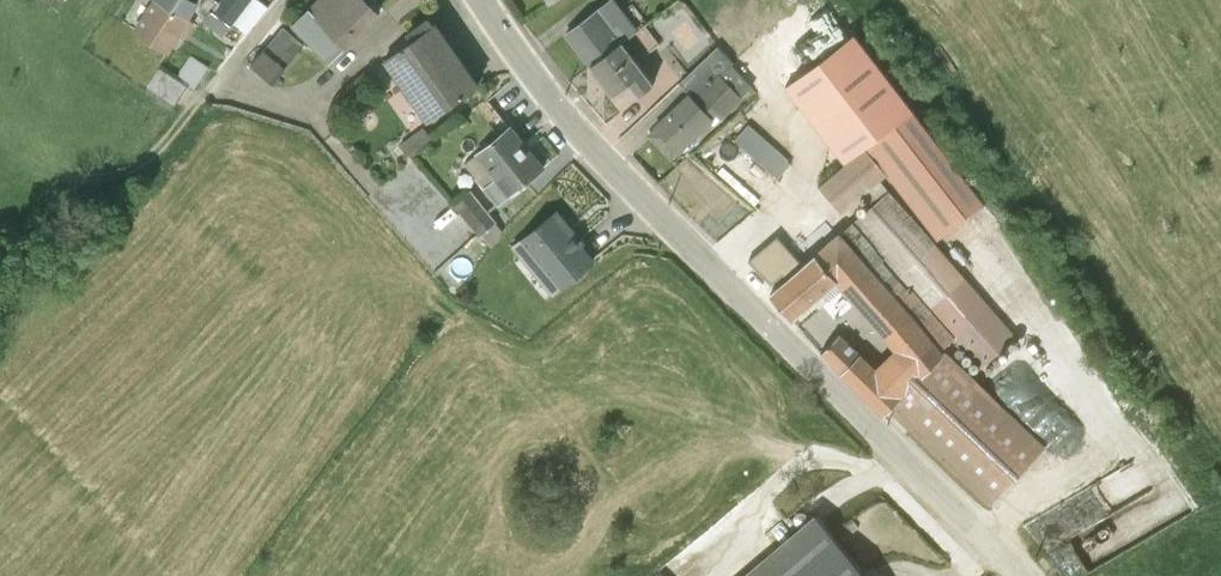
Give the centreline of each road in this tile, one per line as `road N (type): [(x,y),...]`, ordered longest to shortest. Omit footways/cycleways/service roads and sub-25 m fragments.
road 1 (tertiary): [(1018,575),(558,111),(480,0)]
road 2 (unclassified): [(289,0),(191,113)]

